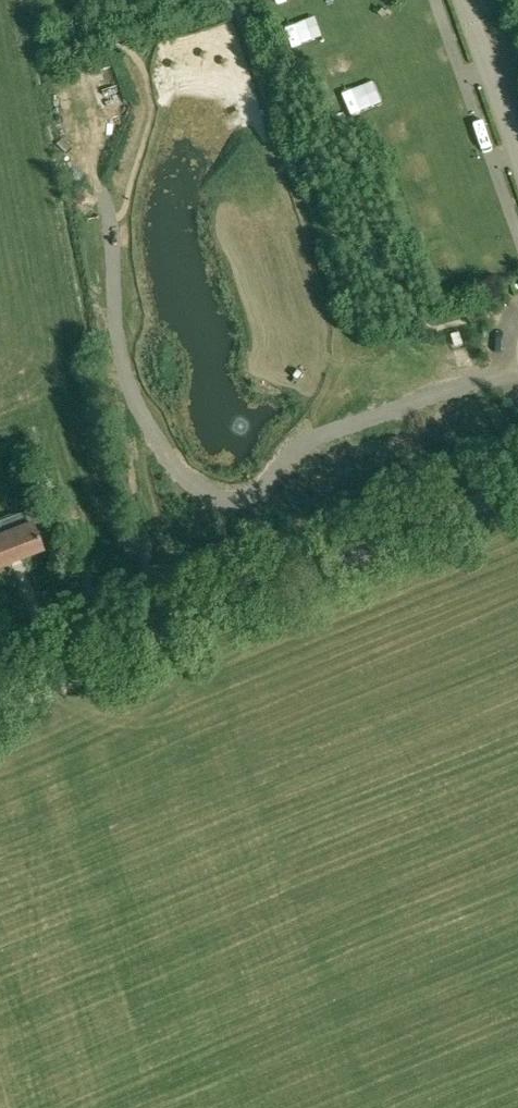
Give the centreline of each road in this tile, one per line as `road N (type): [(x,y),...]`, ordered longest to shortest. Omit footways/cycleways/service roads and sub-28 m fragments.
road 1 (tertiary): [(0,704),(517,490)]

